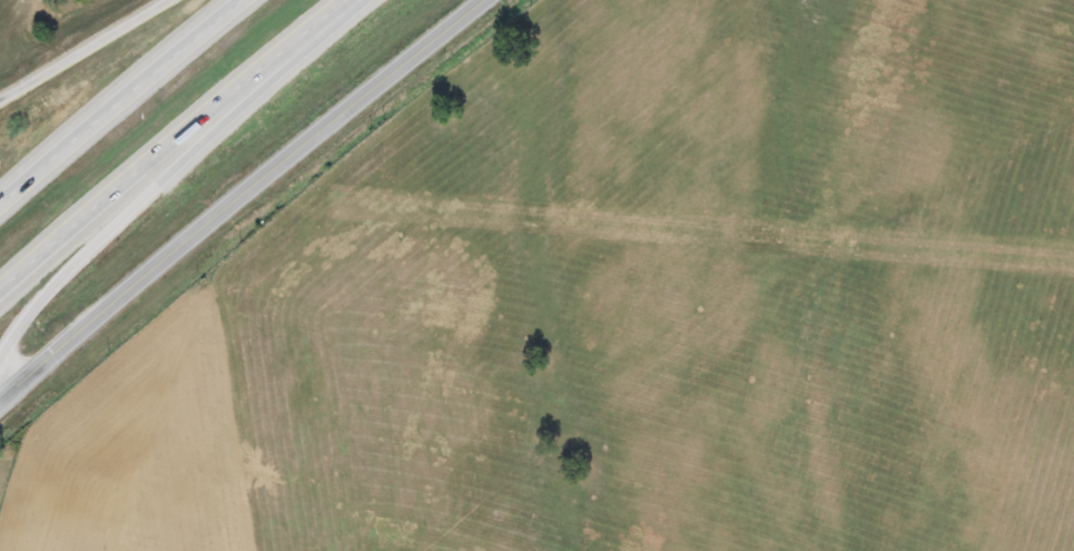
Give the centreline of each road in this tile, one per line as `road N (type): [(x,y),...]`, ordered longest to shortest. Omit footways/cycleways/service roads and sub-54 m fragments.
road 1 (residential): [(489,0),(0,400)]
road 2 (motorway): [(0,367),(19,322),(56,284),(375,0)]
road 3 (motorway): [(0,291),(347,0)]
road 4 (motorway): [(243,0),(0,204)]
road 5 (motorway): [(174,0),(0,105)]

